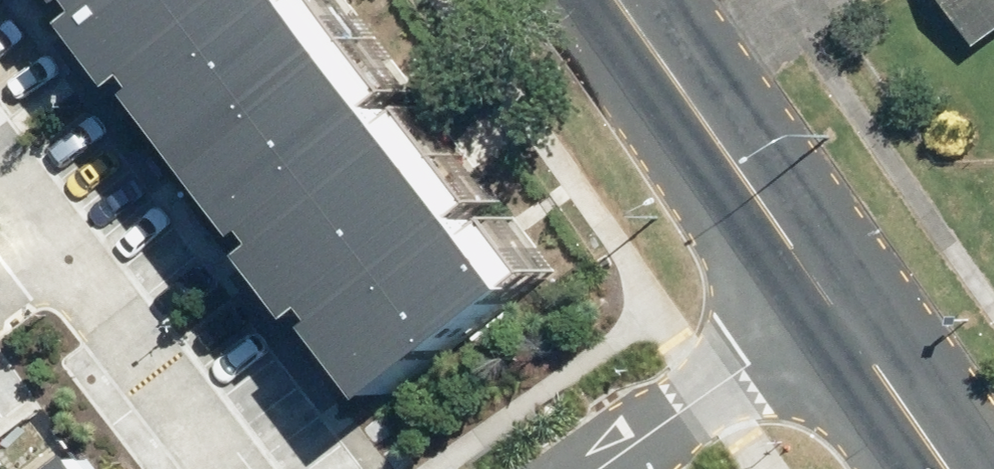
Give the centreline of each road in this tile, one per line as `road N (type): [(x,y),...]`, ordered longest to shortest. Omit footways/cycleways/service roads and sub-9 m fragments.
road 1 (secondary): [(832,307),(621,0)]
road 2 (residential): [(584,468),(832,307)]
road 3 (residential): [(211,468),(66,277)]
road 4 (secondary): [(947,468),(832,307)]
road 5 (residential): [(66,277),(0,176)]

